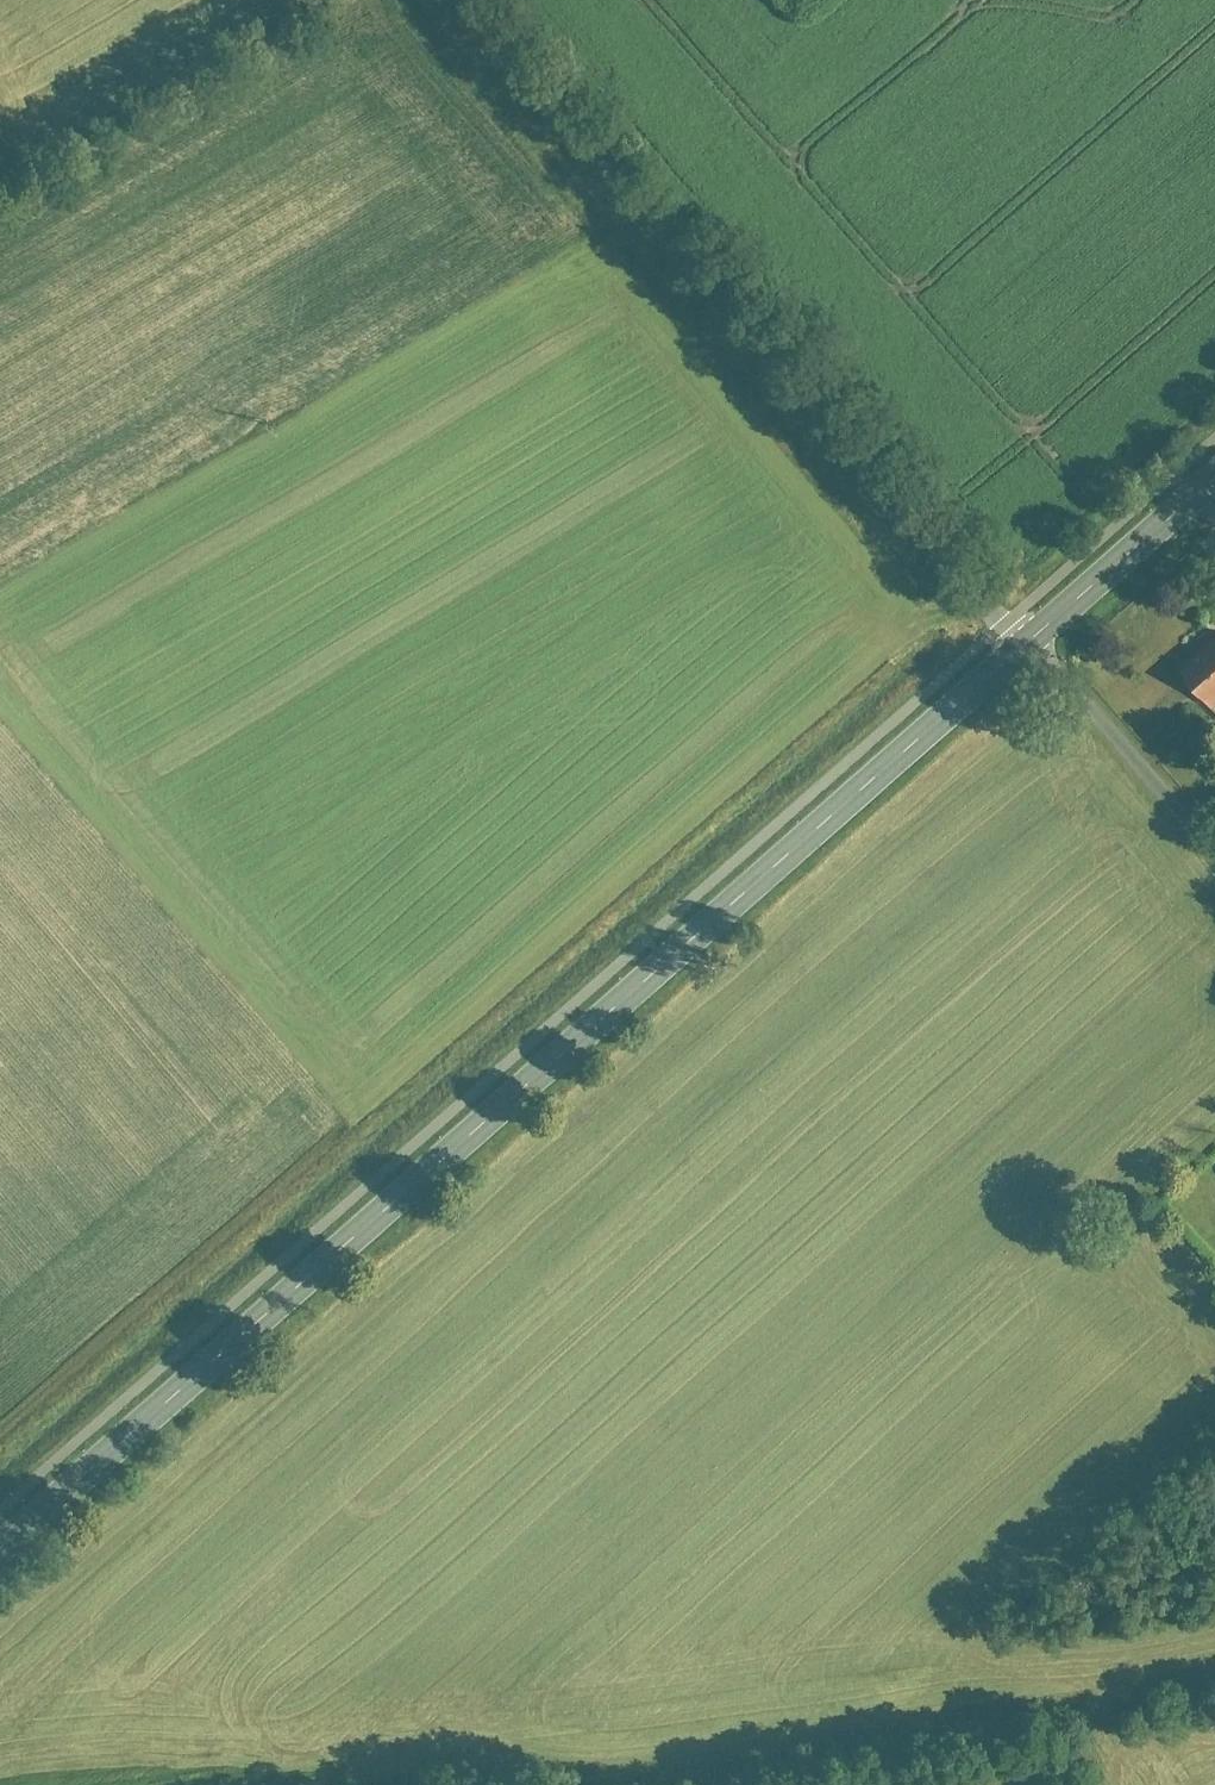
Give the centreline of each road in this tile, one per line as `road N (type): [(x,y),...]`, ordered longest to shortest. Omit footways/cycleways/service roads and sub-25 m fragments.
road 1 (tertiary): [(0,1553),(1017,648)]
road 2 (unclassified): [(455,0),(1017,648)]
road 3 (unclassified): [(1017,648),(1214,867)]
road 4 (tertiary): [(1017,648),(1214,480)]

